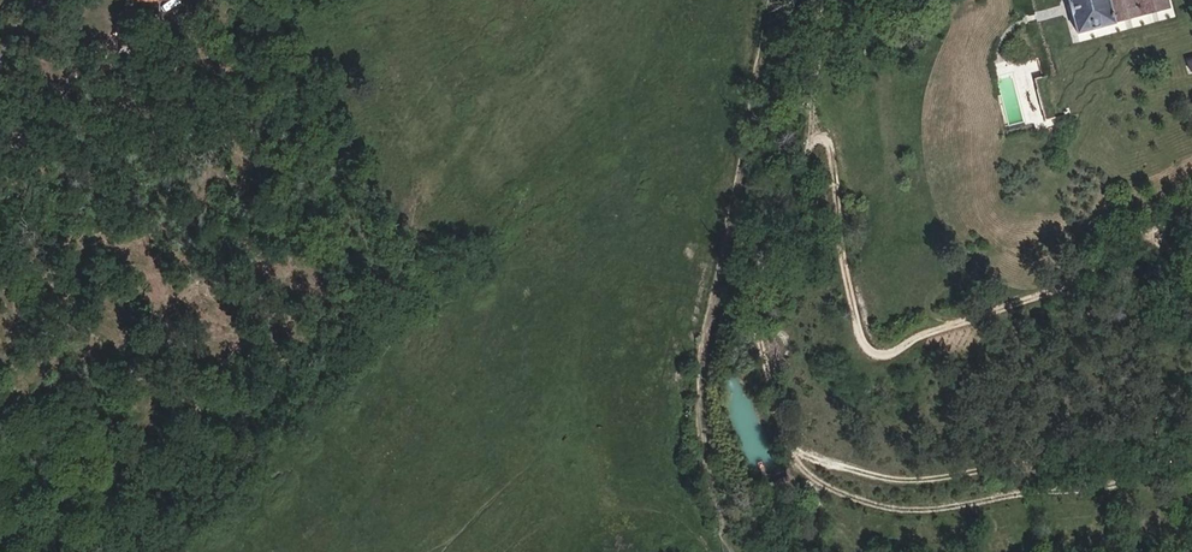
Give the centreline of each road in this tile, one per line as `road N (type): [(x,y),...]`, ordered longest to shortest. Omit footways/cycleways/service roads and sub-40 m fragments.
road 1 (track): [(728,544),(701,412),(701,354),(770,0)]

